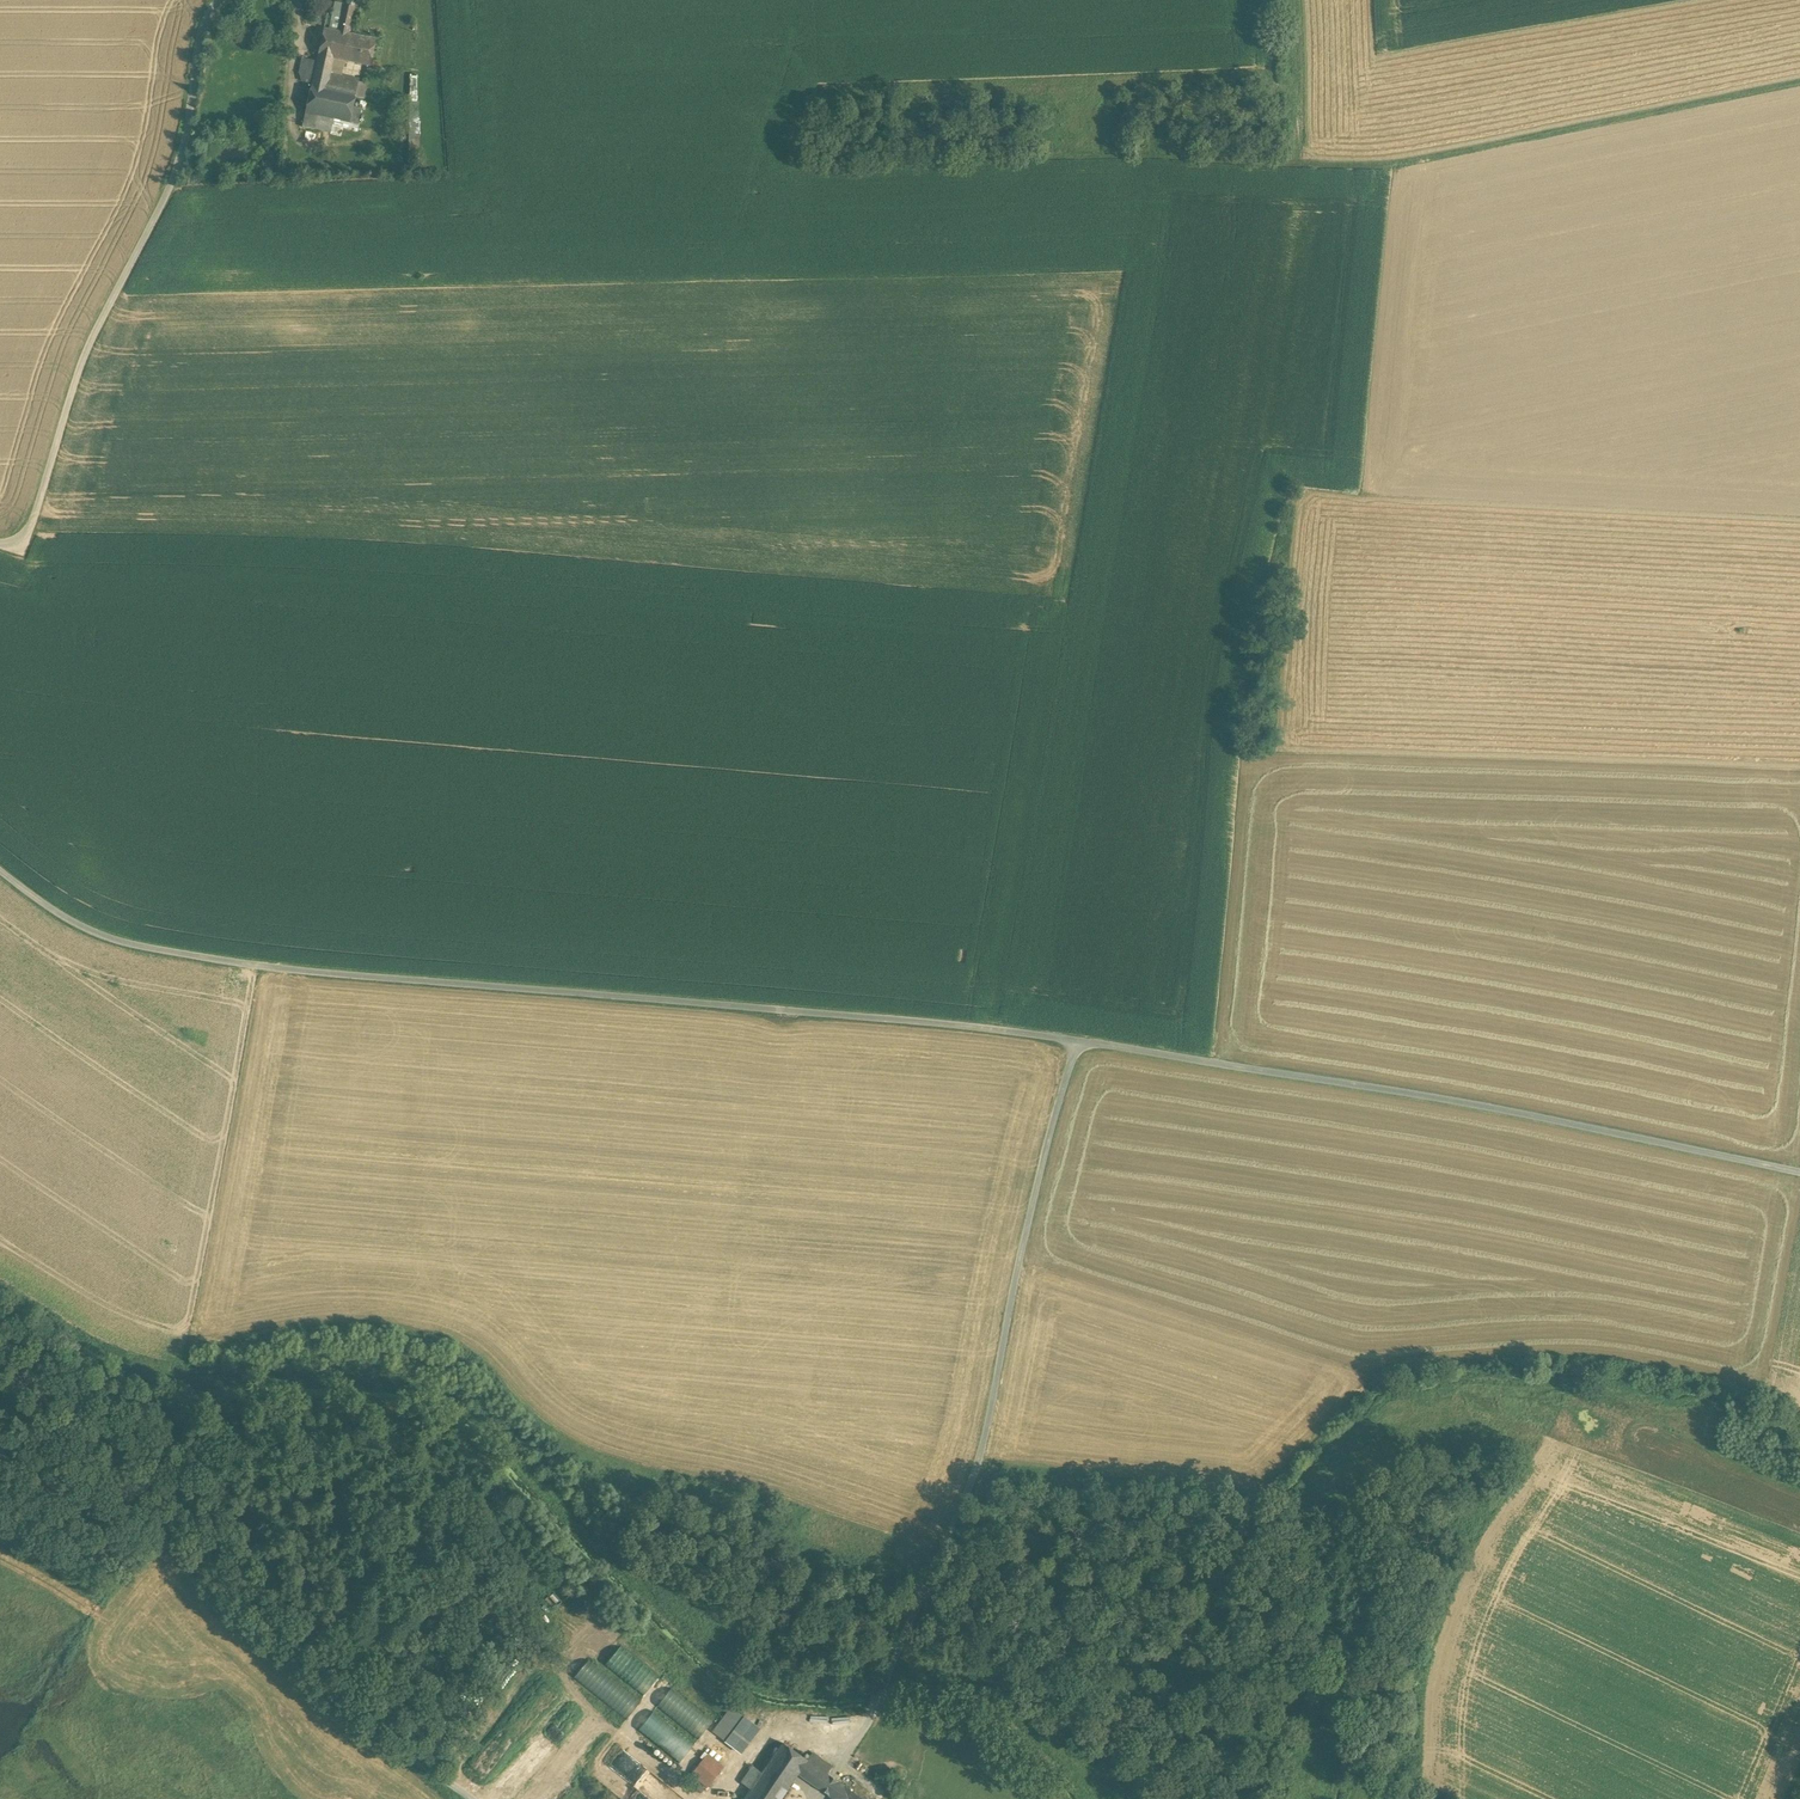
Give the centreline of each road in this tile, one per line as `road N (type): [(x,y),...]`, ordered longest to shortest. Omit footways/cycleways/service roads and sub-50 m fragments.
road 1 (track): [(1082,1041),(182,954),(94,934),(0,873)]
road 2 (track): [(834,1777),(898,1658),(986,1447),(1027,1231),(1082,1041)]
road 3 (track): [(1082,1041),(1350,1082),(1799,1172)]
road 4 (unclassified): [(220,0),(201,39),(182,158),(86,348),(22,549),(0,544)]
road 5 (unclassified): [(0,1457),(153,1521),(242,1624),(396,1749),(473,1798)]
road 6 (track): [(880,1693),(782,1689),(712,1659),(627,1574),(616,1530),(628,1496)]
road 7 (secondary): [(0,306),(134,0)]

